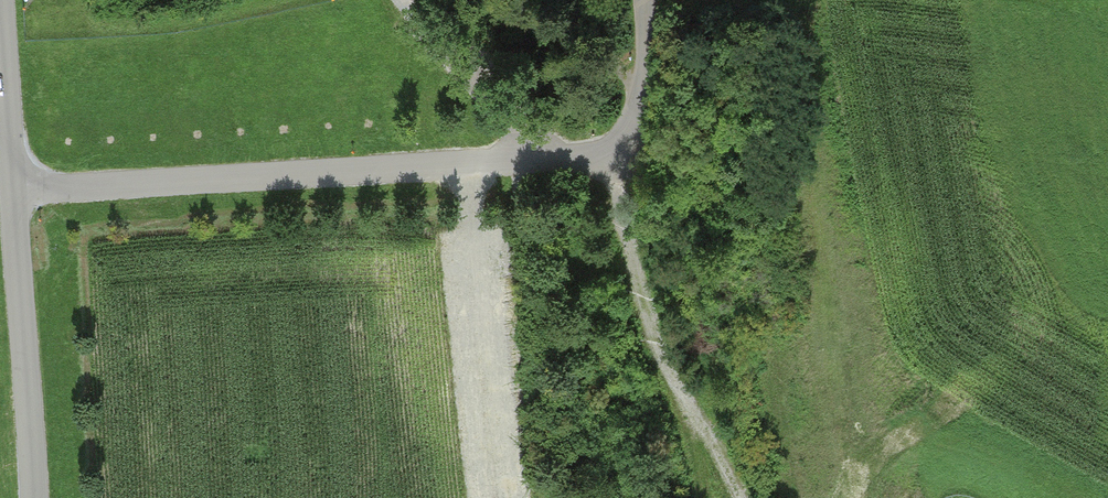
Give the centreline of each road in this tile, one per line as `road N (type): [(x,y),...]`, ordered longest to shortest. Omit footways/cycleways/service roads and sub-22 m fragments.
road 1 (track): [(545,160),(15,197)]
road 2 (tertiary): [(0,13),(34,497)]
road 3 (track): [(602,156),(665,374),(728,463),(739,497)]
road 4 (track): [(652,0),(652,94),(630,139),(602,156),(545,160)]
road 5 (track): [(647,110),(566,0)]

